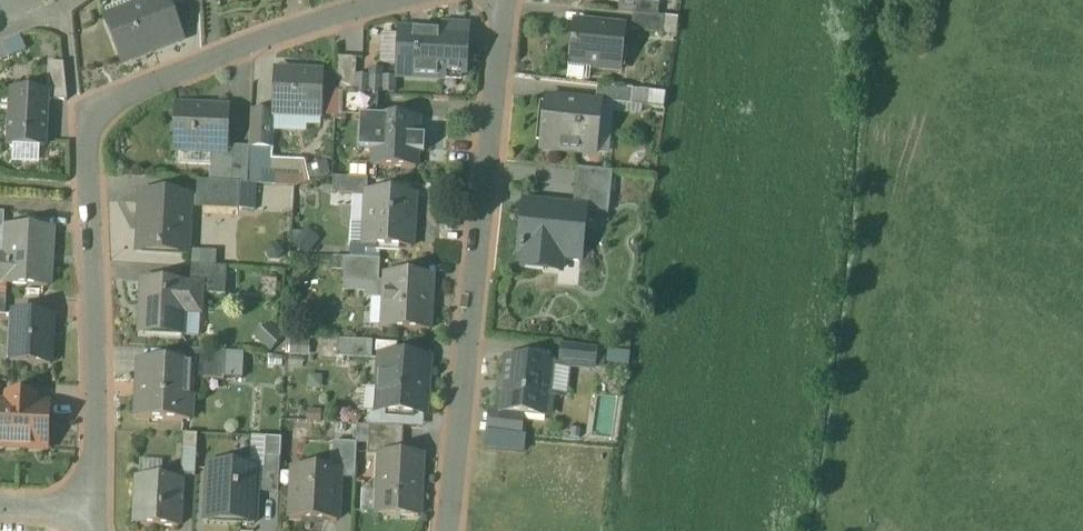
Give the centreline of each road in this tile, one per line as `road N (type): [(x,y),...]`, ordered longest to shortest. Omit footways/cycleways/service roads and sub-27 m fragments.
road 1 (residential): [(399,0),(152,82),(108,103),(91,130),(89,512)]
road 2 (residential): [(448,530),(505,0)]

